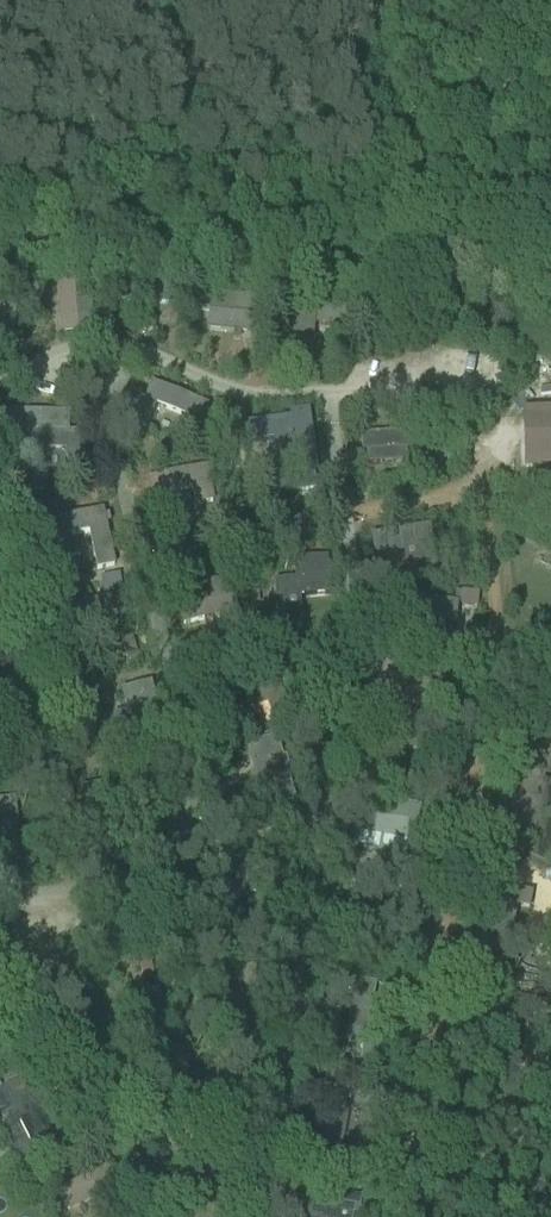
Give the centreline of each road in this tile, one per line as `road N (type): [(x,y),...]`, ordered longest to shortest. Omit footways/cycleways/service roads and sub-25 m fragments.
road 1 (track): [(397,1216),(473,661),(473,483)]
road 2 (track): [(550,262),(0,229)]

